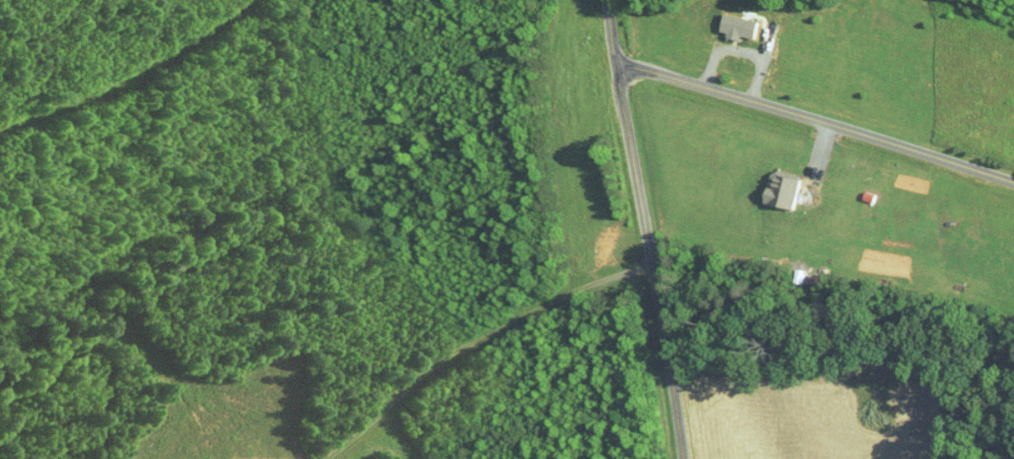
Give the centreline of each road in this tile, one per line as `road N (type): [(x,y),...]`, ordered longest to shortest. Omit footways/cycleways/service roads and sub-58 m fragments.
road 1 (tertiary): [(684,458),(606,0)]
road 2 (residential): [(1013,180),(668,74),(616,68)]

